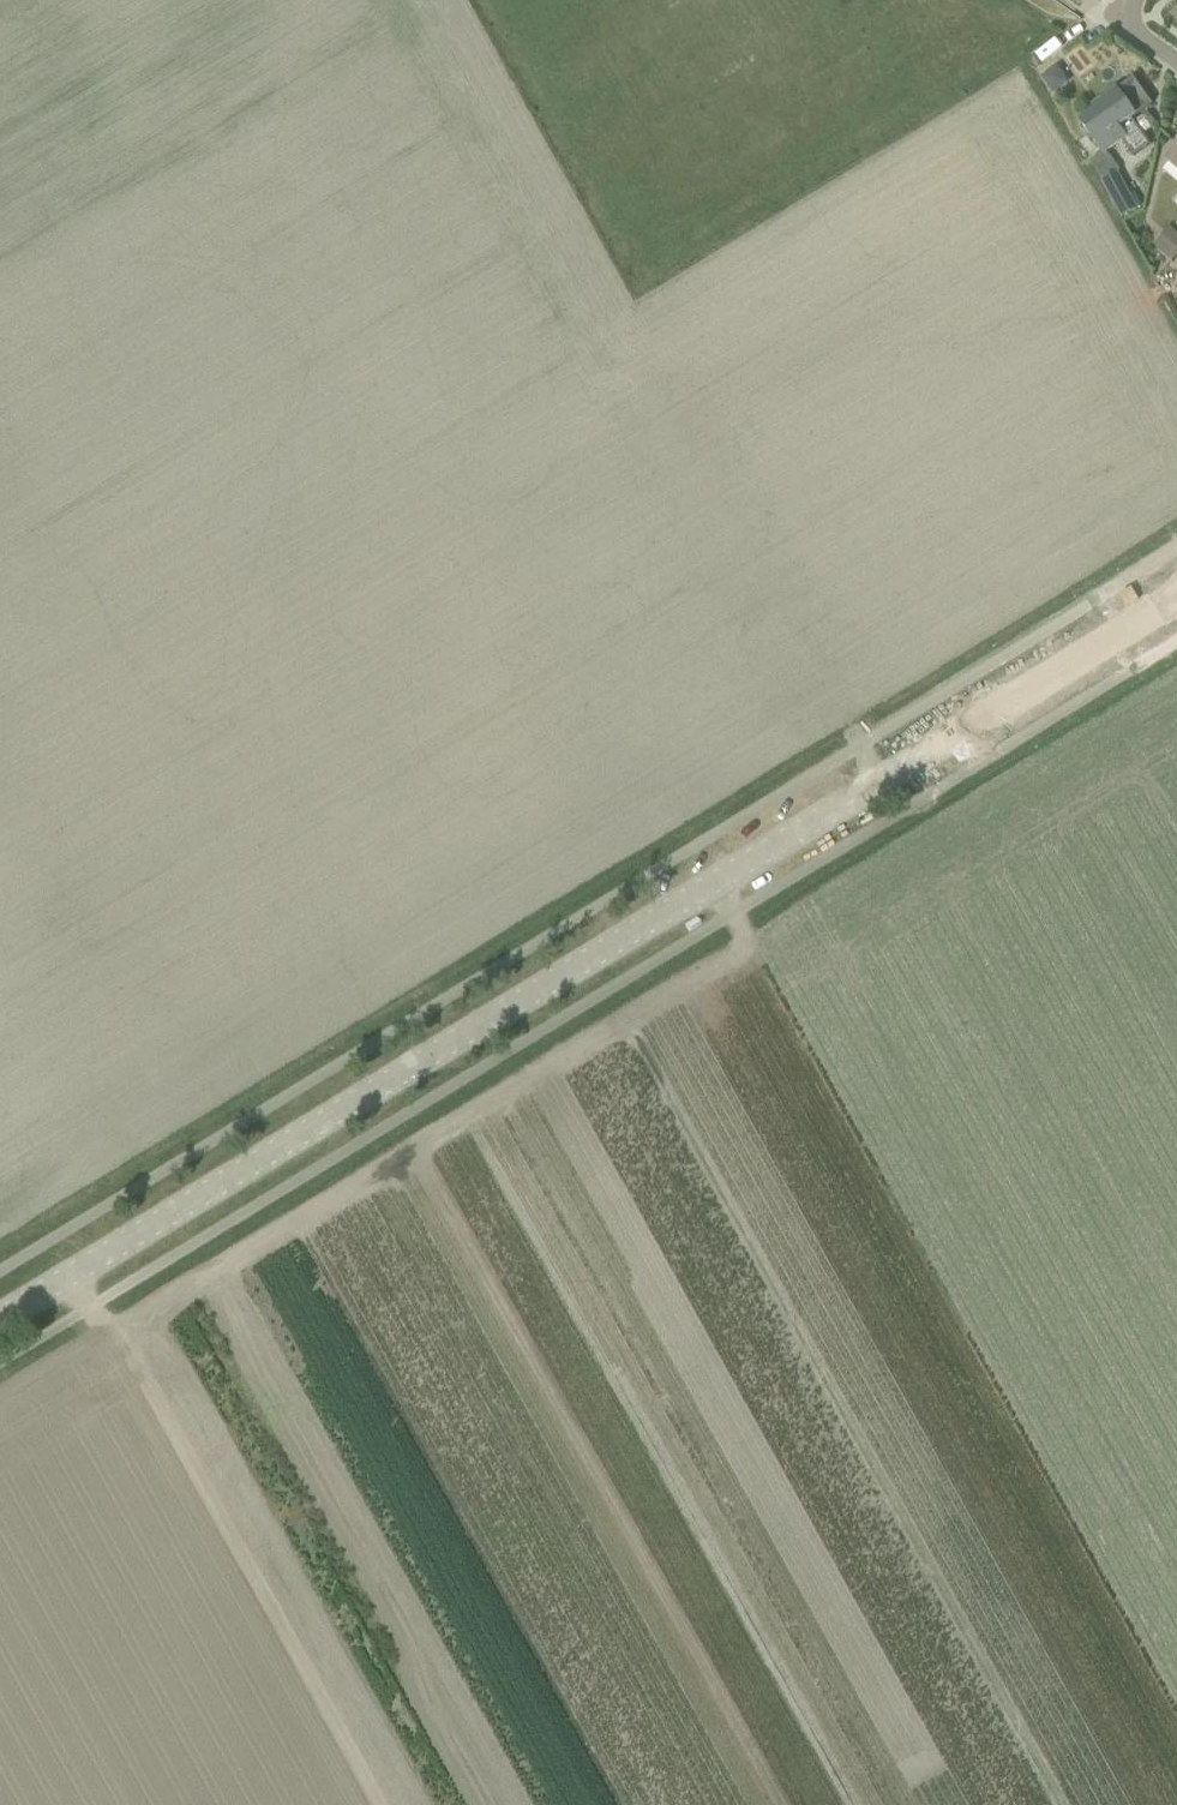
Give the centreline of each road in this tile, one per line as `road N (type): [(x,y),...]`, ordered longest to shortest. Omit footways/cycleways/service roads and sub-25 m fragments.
road 1 (tertiary): [(0,1323),(948,746),(1176,597)]

